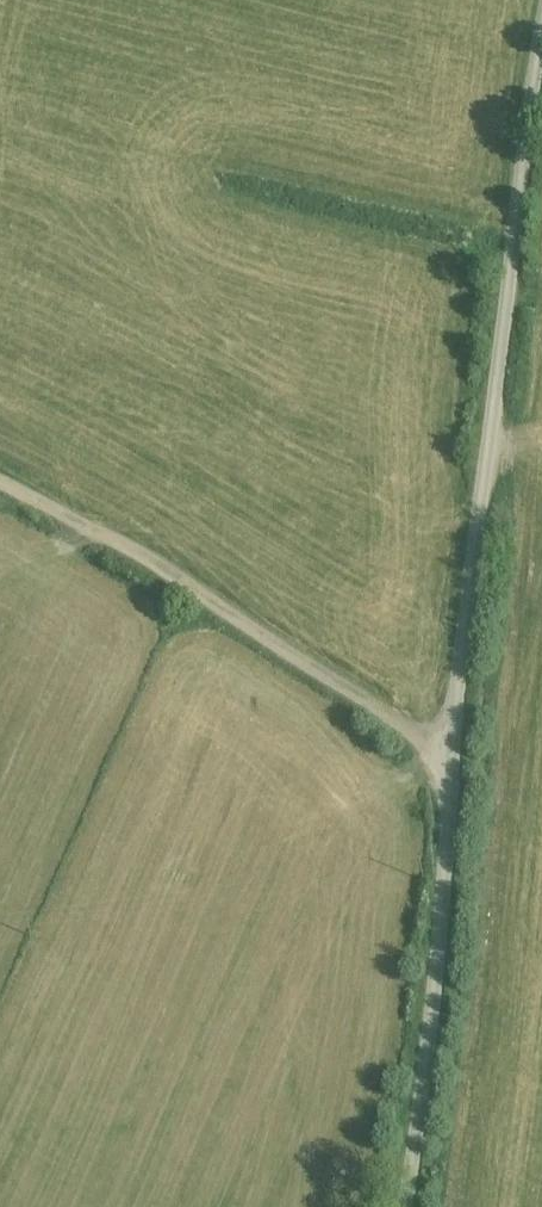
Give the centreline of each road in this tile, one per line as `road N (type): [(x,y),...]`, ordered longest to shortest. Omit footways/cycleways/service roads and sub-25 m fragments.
road 1 (unclassified): [(409,1206),(450,878),(461,675),(541,57)]
road 2 (track): [(451,761),(0,481)]

